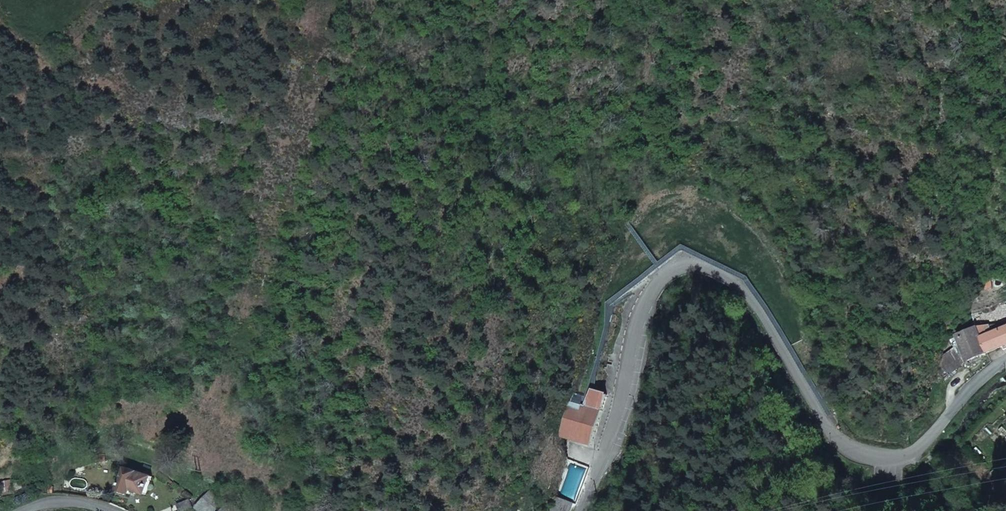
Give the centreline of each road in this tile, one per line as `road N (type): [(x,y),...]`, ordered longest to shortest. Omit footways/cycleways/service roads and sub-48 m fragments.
road 1 (residential): [(581,510),(640,313),(658,285),(684,268),(704,267),(743,289),(811,409),(845,448),(914,453),(1005,364)]

